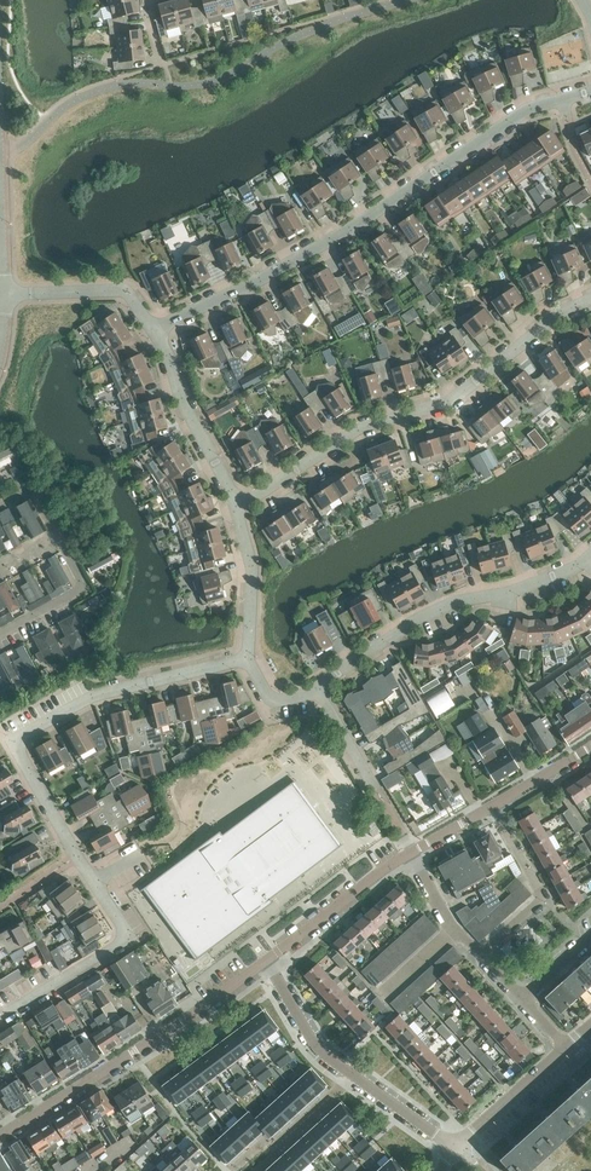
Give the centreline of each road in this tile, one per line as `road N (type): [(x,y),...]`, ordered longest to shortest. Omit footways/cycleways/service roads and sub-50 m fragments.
road 1 (residential): [(246,659),(92,695),(13,742),(129,938),(0,1016)]
road 2 (residential): [(154,332),(342,236),(530,108),(590,90)]
road 3 (residential): [(237,507),(361,428),(447,404),(563,311),(590,298)]
road 4 (residential): [(0,1135),(269,957)]
road 5 (residential): [(318,692),(420,617),(578,569),(590,557)]
road 6 (residential): [(269,957),(309,1036),(335,1063),(458,1147)]
road 7 (residential): [(0,637),(74,596),(83,581),(32,490)]
road 8 (residential): [(237,507),(181,403),(154,332)]
road 9 (residential): [(269,957),(412,853)]
road 10 (residential): [(154,332),(128,289),(4,292)]
road 11 (residential): [(246,659),(250,569),(237,507)]
road 12 (residential): [(458,1147),(570,1043)]
road 13 (residential): [(485,967),(412,853)]

